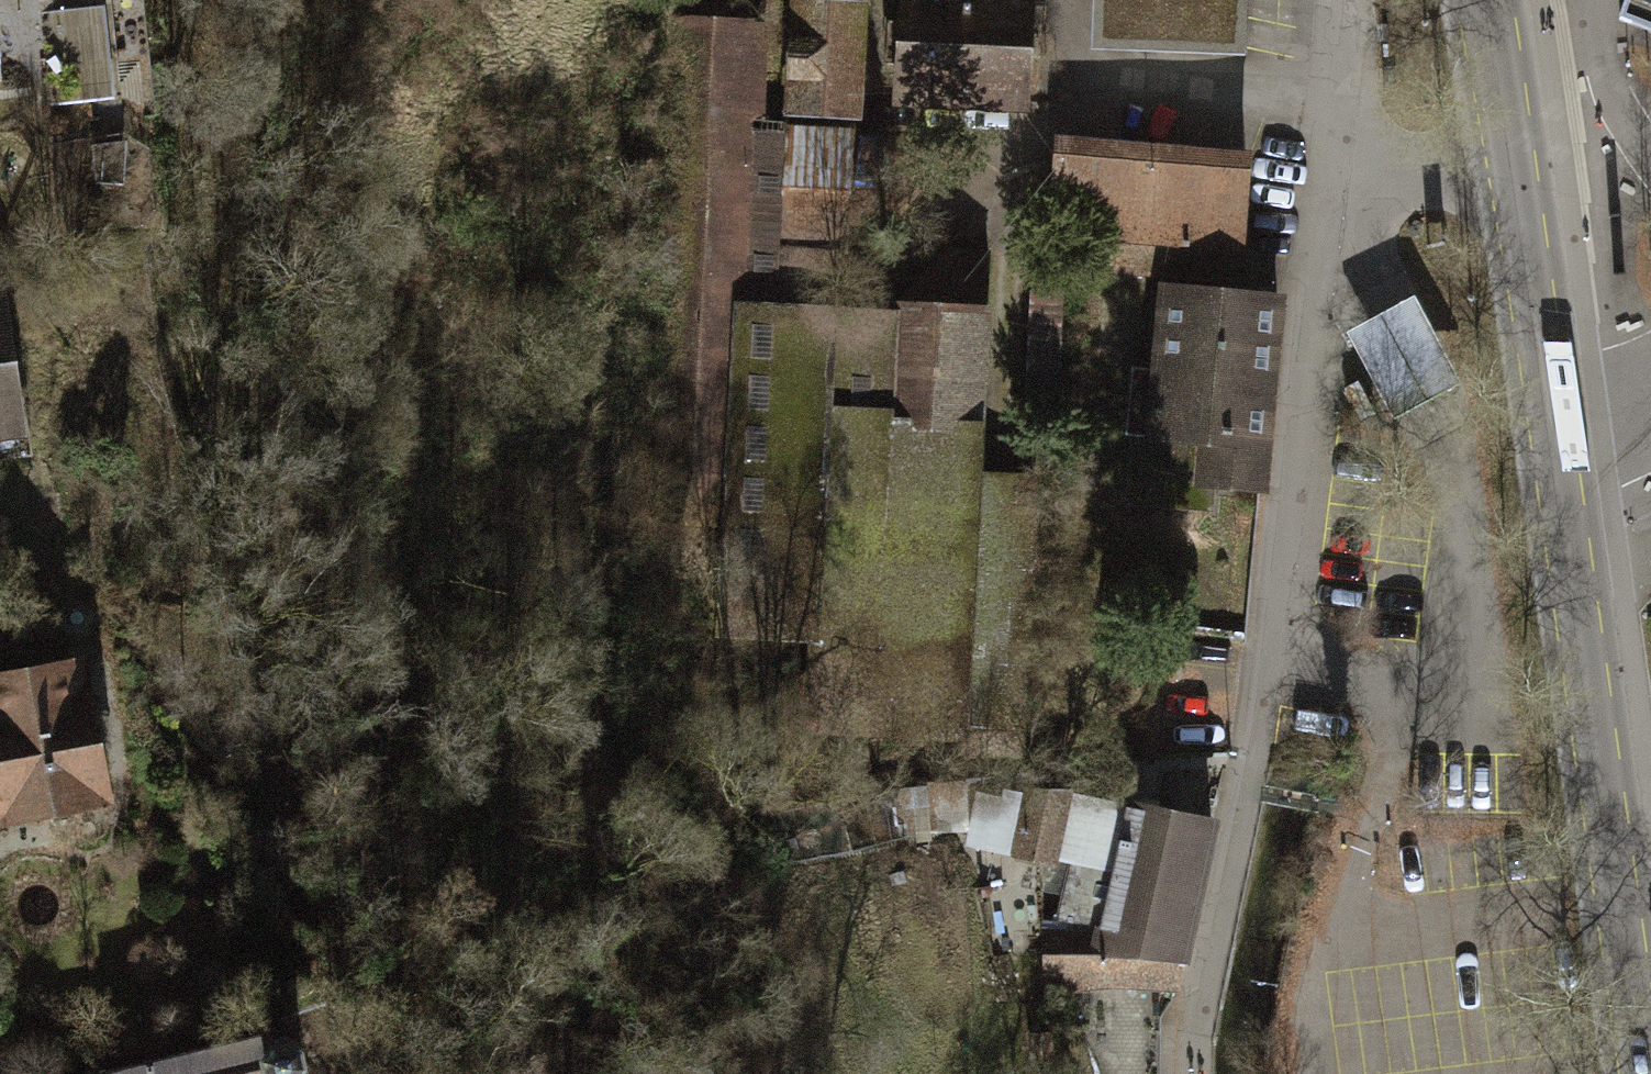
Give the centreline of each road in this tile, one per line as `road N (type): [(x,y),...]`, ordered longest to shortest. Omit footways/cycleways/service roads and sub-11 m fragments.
road 1 (tertiary): [(1492,0),(1527,117),(1605,816),(1642,1073)]
road 2 (residential): [(1200,1073),(1199,1017),(1236,861),(1334,150),(1332,0)]

